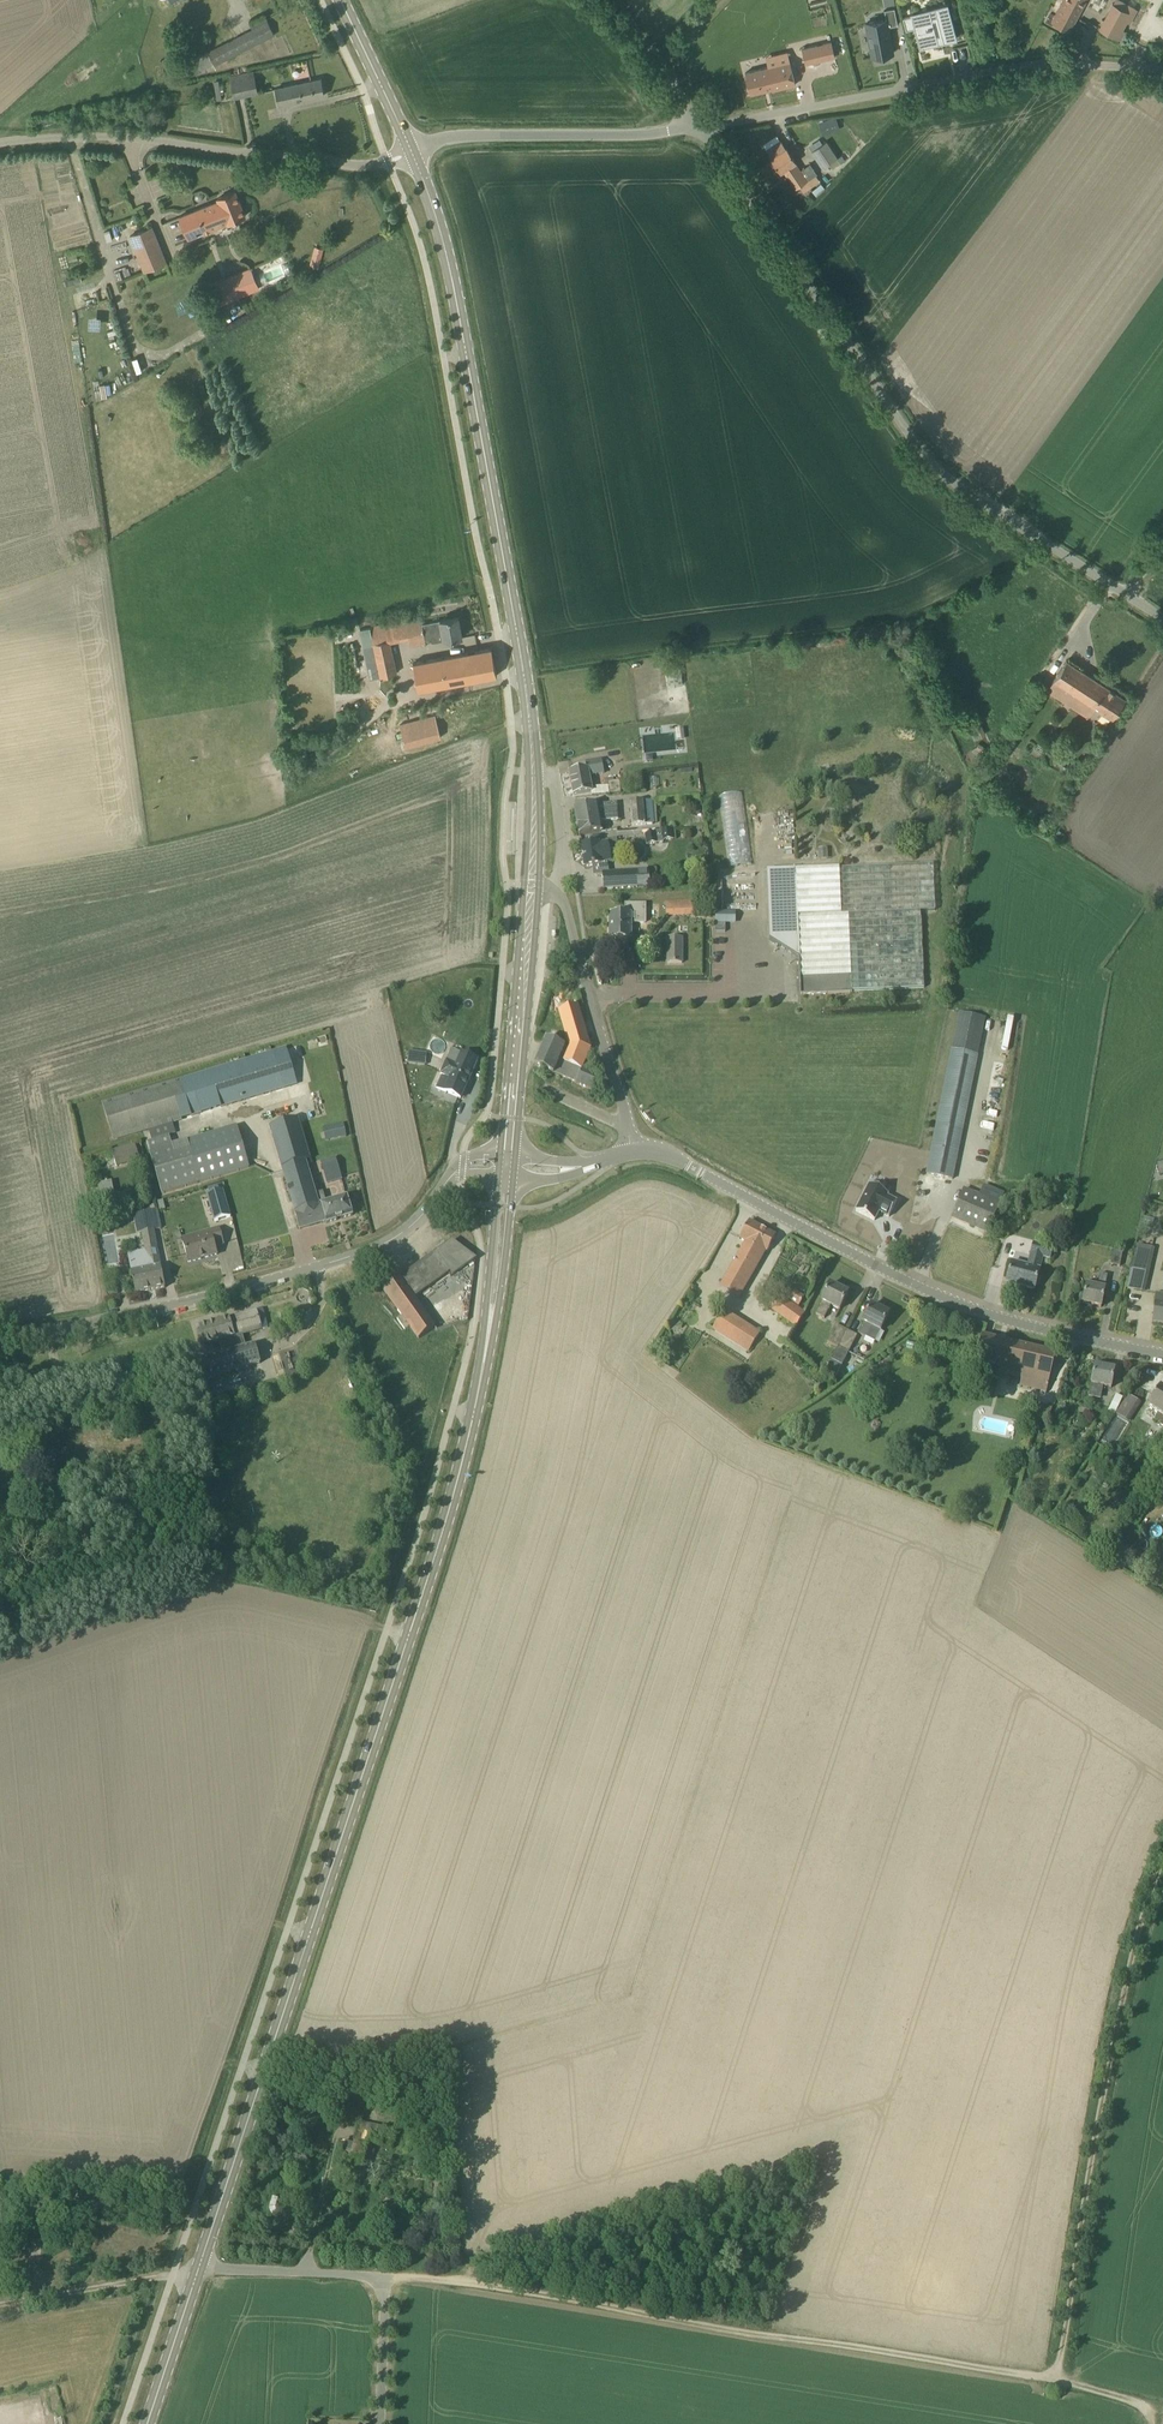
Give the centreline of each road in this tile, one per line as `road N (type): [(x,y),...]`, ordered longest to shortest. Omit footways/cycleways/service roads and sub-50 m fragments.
road 1 (primary): [(150,2423),(312,1950),(465,1458),(486,1350)]
road 2 (track): [(202,2265),(437,2276),(745,2333),(1035,2376),(1053,2372)]
road 3 (unclassified): [(1162,617),(993,507),(946,467),(702,127)]
road 4 (primary): [(535,772),(520,627),(457,296),(411,152)]
road 5 (track): [(1053,2372),(1064,2347),(1122,1994),(1162,1855)]
road 6 (tertiary): [(701,1172),(975,1306),(1162,1355)]
road 7 (tertiary): [(0,1343),(374,1247),(406,1231),(448,1181)]
road 8 (unclassified): [(702,127),(1020,67),(1162,69)]
road 9 (unclassified): [(0,143),(131,138),(352,166),(411,152)]
road 10 (unclassified): [(411,152),(452,136),(702,127)]
road 11 (unclassified): [(635,1153),(558,894)]
road 12 (primary): [(509,1156),(528,920)]
road 13 (track): [(202,2265),(0,2303)]
road 14 (primary): [(507,1181),(497,1195),(486,1350)]
road 15 (primary): [(486,1350),(500,1301),(507,1181)]
road 16 (primary): [(411,152),(342,0)]
road 17 (unclassified): [(702,127),(617,0)]
road 18 (unclassified): [(558,894),(565,854),(555,782),(535,772)]

